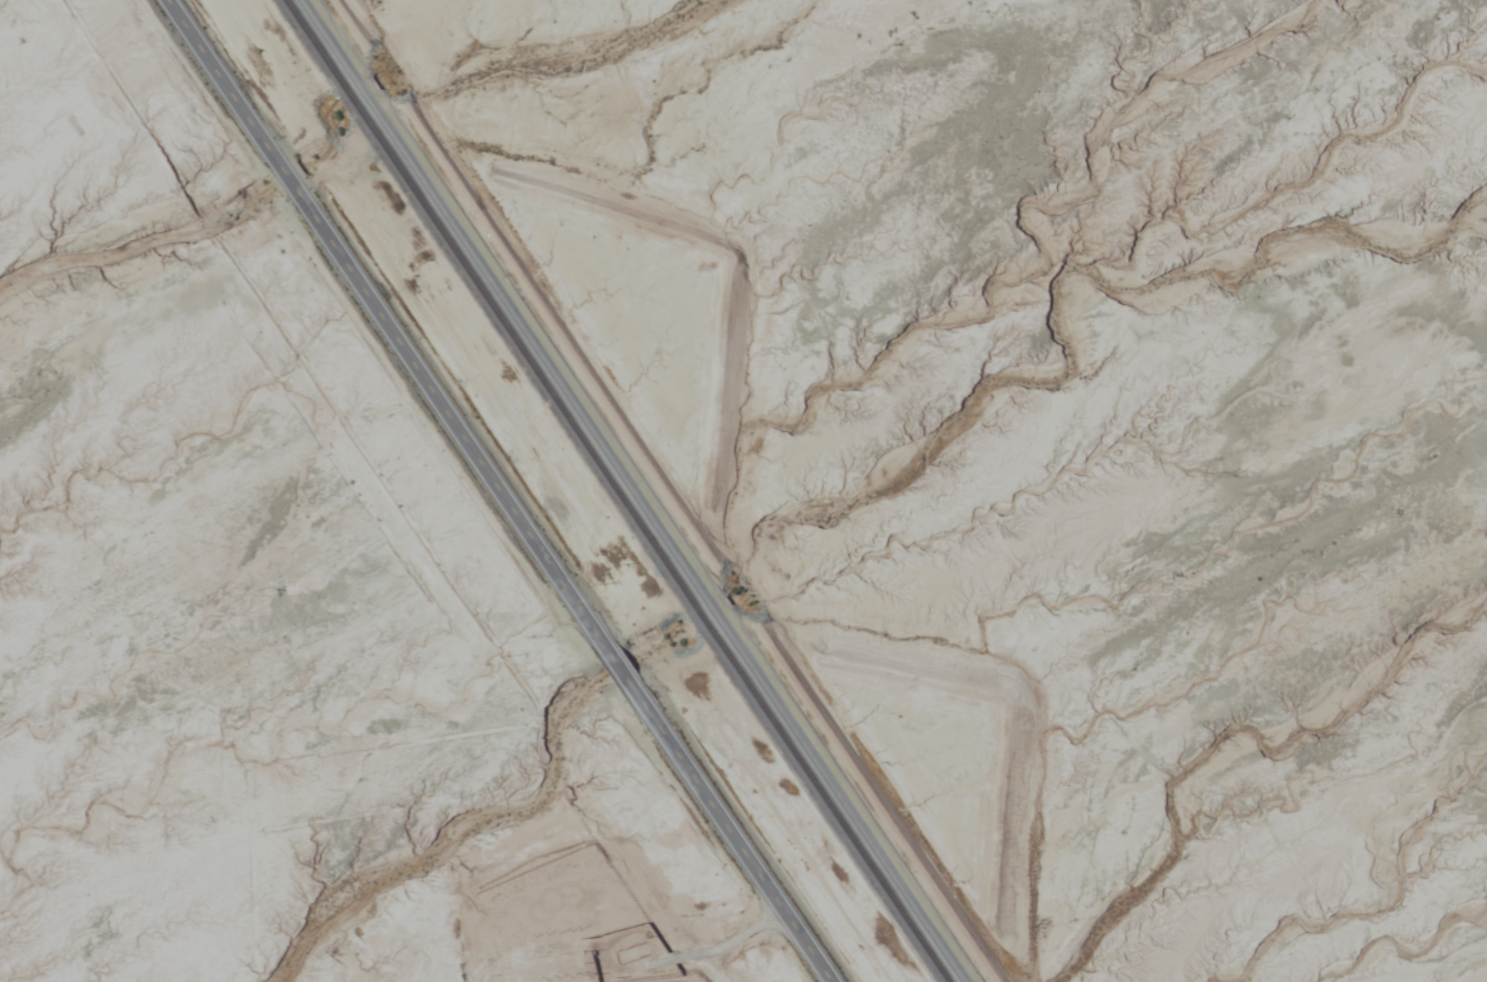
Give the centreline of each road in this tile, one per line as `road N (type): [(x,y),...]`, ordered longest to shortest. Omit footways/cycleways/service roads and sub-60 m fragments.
road 1 (primary): [(832,981),(168,0)]

